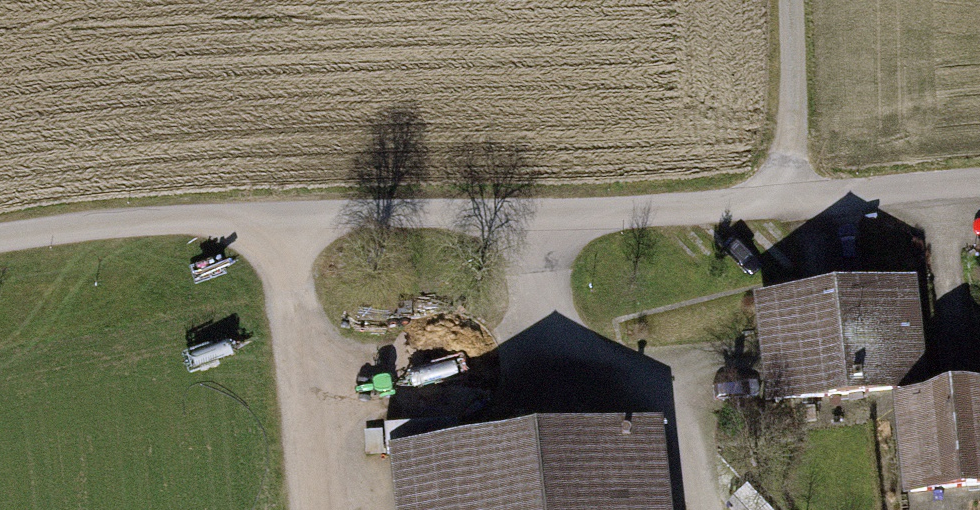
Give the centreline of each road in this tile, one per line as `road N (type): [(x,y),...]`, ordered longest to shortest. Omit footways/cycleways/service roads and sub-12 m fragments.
road 1 (track): [(0,232),(979,169)]
road 2 (track): [(284,216),(315,509)]
road 3 (track): [(796,185),(792,0)]

